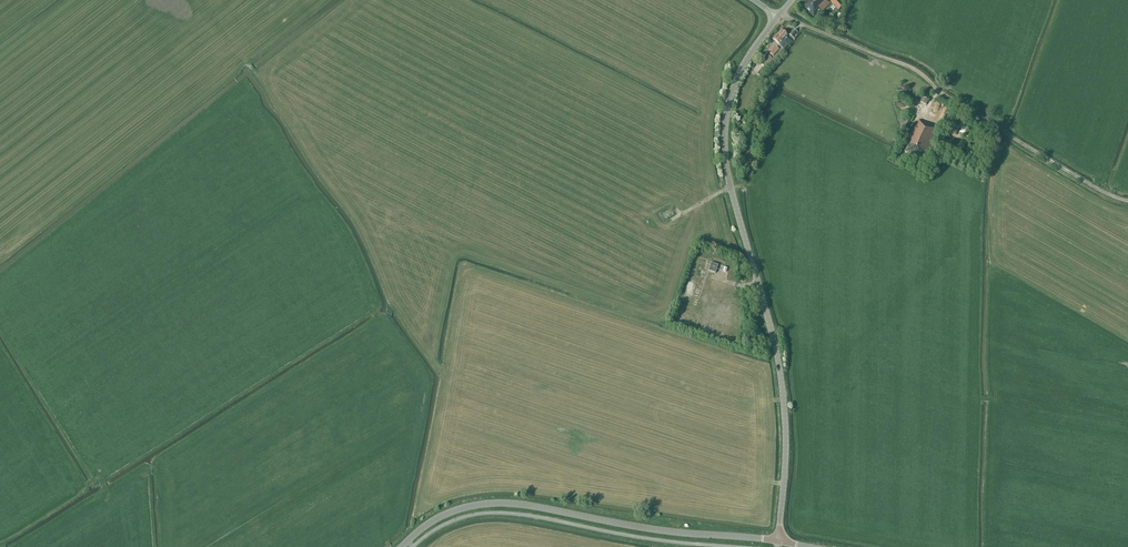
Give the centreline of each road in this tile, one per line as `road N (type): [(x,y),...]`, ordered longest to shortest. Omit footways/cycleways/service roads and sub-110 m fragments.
road 1 (tertiary): [(778,541),(784,398),(724,147),(733,88),(777,17)]
road 2 (track): [(781,13),(914,70),(1027,147),(1127,201)]
road 3 (tertiary): [(778,541),(500,503),(448,513),(402,546)]

